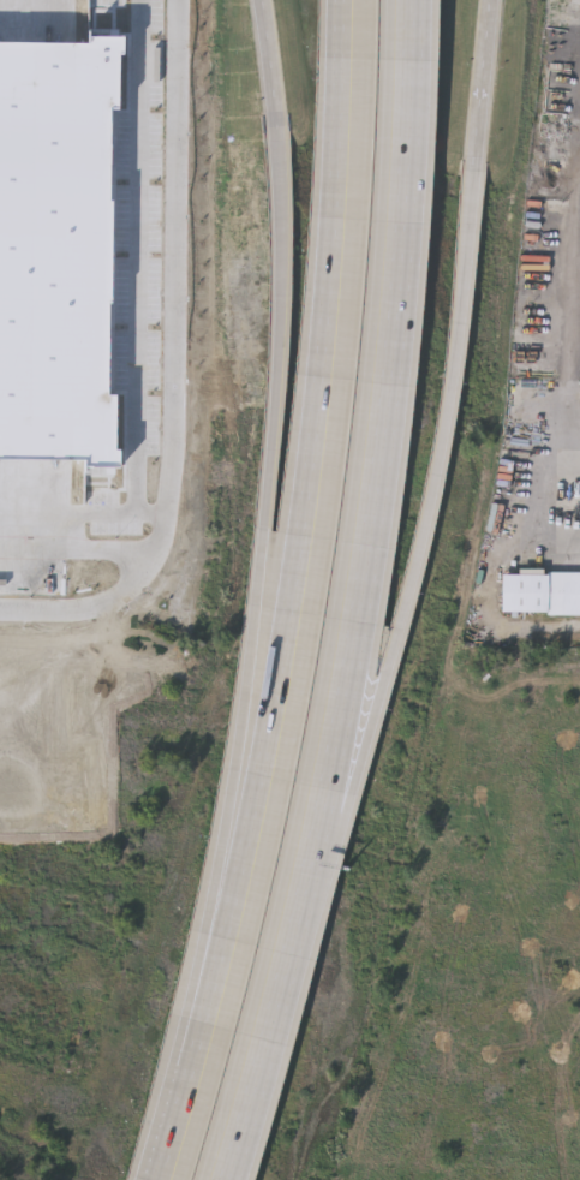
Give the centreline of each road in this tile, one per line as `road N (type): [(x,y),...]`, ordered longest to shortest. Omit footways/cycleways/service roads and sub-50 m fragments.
road 1 (motorway): [(362,0),(353,205),(271,775),(191,1095)]
road 2 (motorway): [(281,141),(283,299),(268,529),(238,770),(201,966),(191,1095)]
road 3 (motorway): [(306,888),(387,387),(405,220),(412,0)]
road 4 (motorway): [(306,888),(365,774),(427,550),(458,377),(477,172)]
road 5 (motorway): [(229,1179),(306,888)]
road 6 (motorway): [(477,172),(495,0)]
road 7 (motorway): [(265,0),(281,141)]

